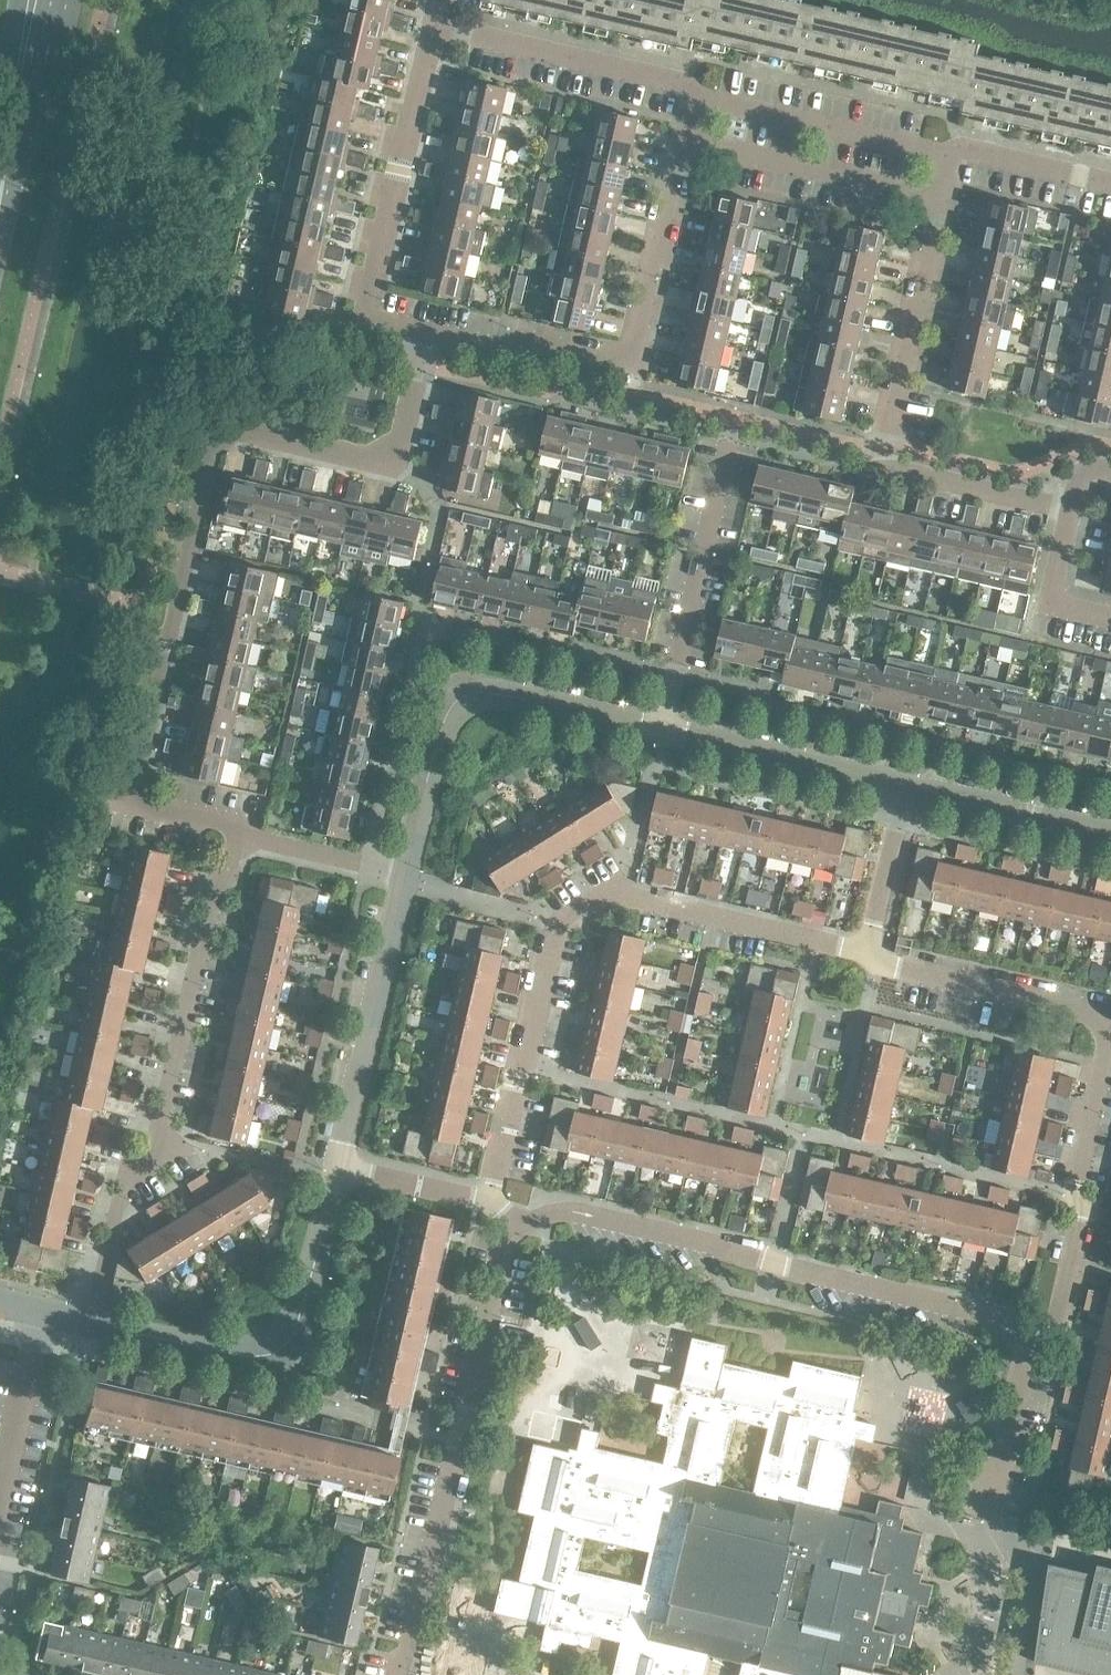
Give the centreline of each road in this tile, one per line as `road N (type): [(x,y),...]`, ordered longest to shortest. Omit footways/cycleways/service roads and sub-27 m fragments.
road 1 (residential): [(242,836),(128,798),(213,450),(228,434),(249,429),(400,469),(431,333)]
road 2 (residential): [(491,1203),(559,924),(587,905),(630,893),(870,954)]
road 3 (residential): [(491,1203),(533,1218),(582,1214),(1056,1325)]
road 4 (residential): [(92,1323),(126,1173),(157,1146),(163,1085),(209,890),(234,872),(242,836)]
road 5 (residential): [(1071,513),(878,472),(939,200),(925,171)]
road 6 (residential): [(399,1674),(507,1227),(491,1203)]
road 7 (residential): [(665,732),(463,696),(449,707),(409,878)]
road 8 (residential): [(337,1170),(298,1319),(283,1344),(254,1356),(92,1323)]
road 9 (residential): [(431,333),(368,318),(434,17)]
road 10 (residential): [(409,878),(337,1170)]
road 11 (residential): [(702,117),(677,76),(434,17)]
road 12 (residential): [(665,732),(728,445)]
road 13 (residential): [(1056,1325),(1110,1057)]
road 14 (residential): [(634,364),(677,172),(702,117)]
road 15 (residential): [(1110,1027),(894,970),(870,954)]
road 16 (residential): [(906,786),(665,732)]
road 17 (residential): [(925,171),(916,158),(718,112),(702,117)]
road 18 (residential): [(1003,1540),(1056,1325)]
road 19 (residential): [(1110,834),(906,786)]
road 20 (residential): [(634,364),(543,342),(506,352),(431,333)]
road 21 (residential): [(1110,188),(970,152),(925,171)]
road 22 (residential): [(409,878),(242,836)]
road 23 (residential): [(4,1472),(40,1310)]
road 24 (residential): [(491,1203),(337,1170)]
road 25 (residential): [(1110,617),(1049,603),(1071,513)]
road 26 (residential): [(870,954),(897,830)]
road 27 (unclassified): [(0,203),(25,84)]

